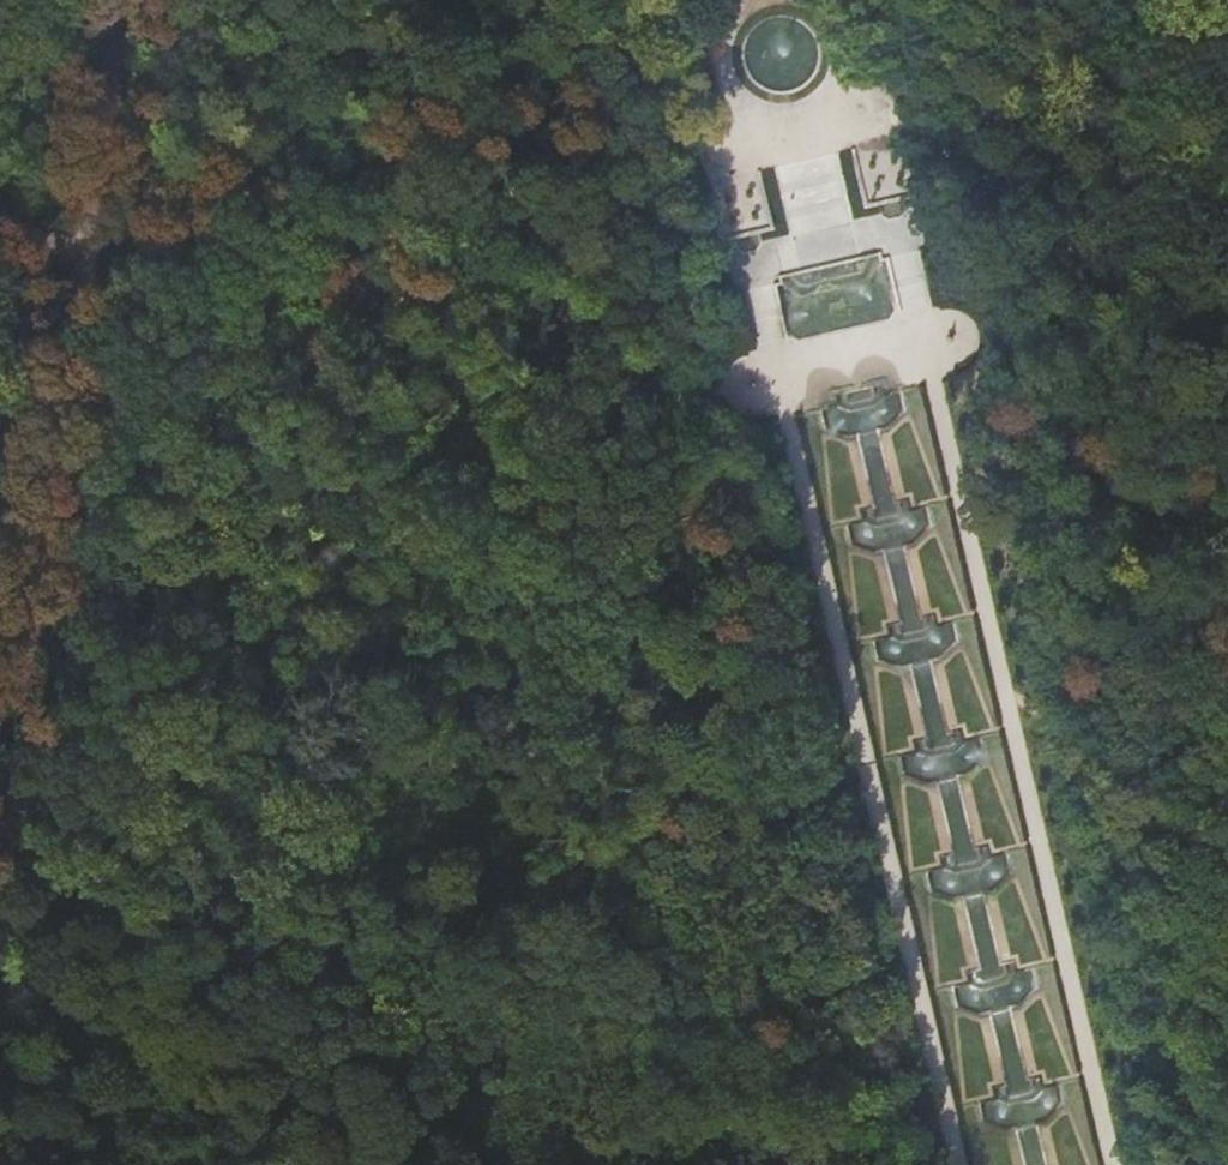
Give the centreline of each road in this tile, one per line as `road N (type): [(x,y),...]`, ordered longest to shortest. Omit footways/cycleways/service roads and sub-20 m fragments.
road 1 (track): [(179,199),(788,1164)]
road 2 (track): [(120,0),(0,874)]
road 3 (track): [(911,315),(1108,1164)]
road 4 (track): [(764,344),(956,1164)]
road 5 (track): [(1227,382),(872,119),(815,115),(711,133),(699,84),(654,0)]
road 6 (track): [(921,353),(694,398),(658,397),(641,378),(547,0)]
road 7 (track): [(576,97),(528,93),(87,226),(0,245)]
road 8 (track): [(0,942),(52,950),(323,1164)]

